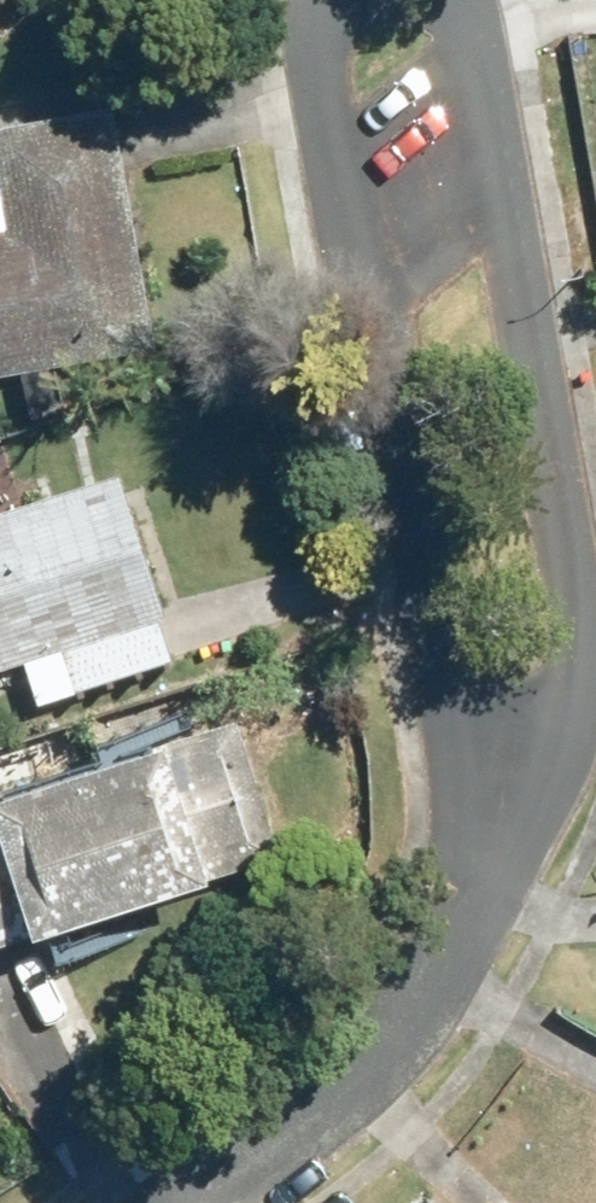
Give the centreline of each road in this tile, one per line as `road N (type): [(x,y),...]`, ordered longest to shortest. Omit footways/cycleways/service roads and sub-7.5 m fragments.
road 1 (residential): [(497,853),(440,711),(325,31),(337,0)]
road 2 (residential): [(434,0),(457,18),(567,578),(563,713)]
road 3 (residential): [(497,853),(438,968),(350,1077),(174,1202)]
road 4 (residential): [(563,713),(497,853)]

